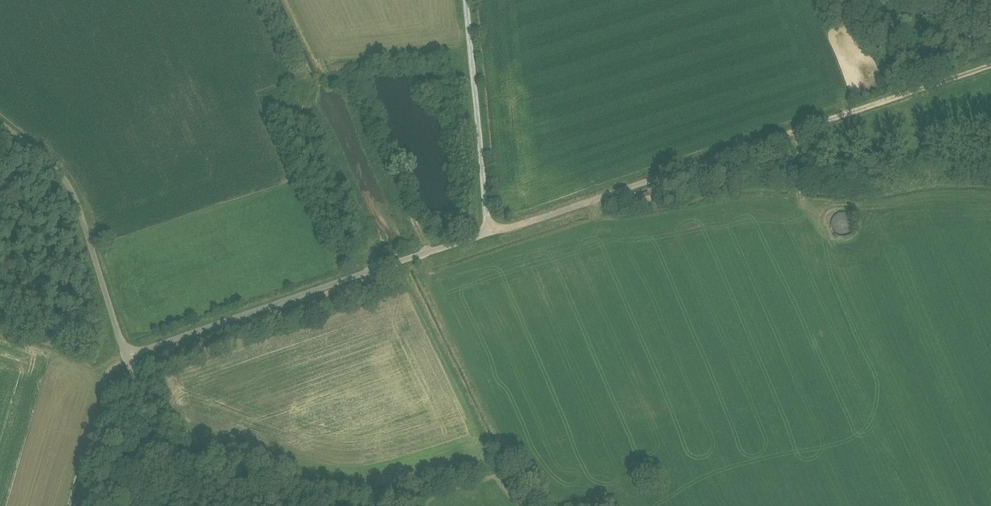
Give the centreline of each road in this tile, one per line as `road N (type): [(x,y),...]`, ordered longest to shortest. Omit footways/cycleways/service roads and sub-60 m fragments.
road 1 (residential): [(466,0),(490,233),(157,347),(128,349),(76,202),(51,164),(0,122)]
road 2 (track): [(490,233),(990,65)]
road 3 (track): [(128,349),(142,505)]

